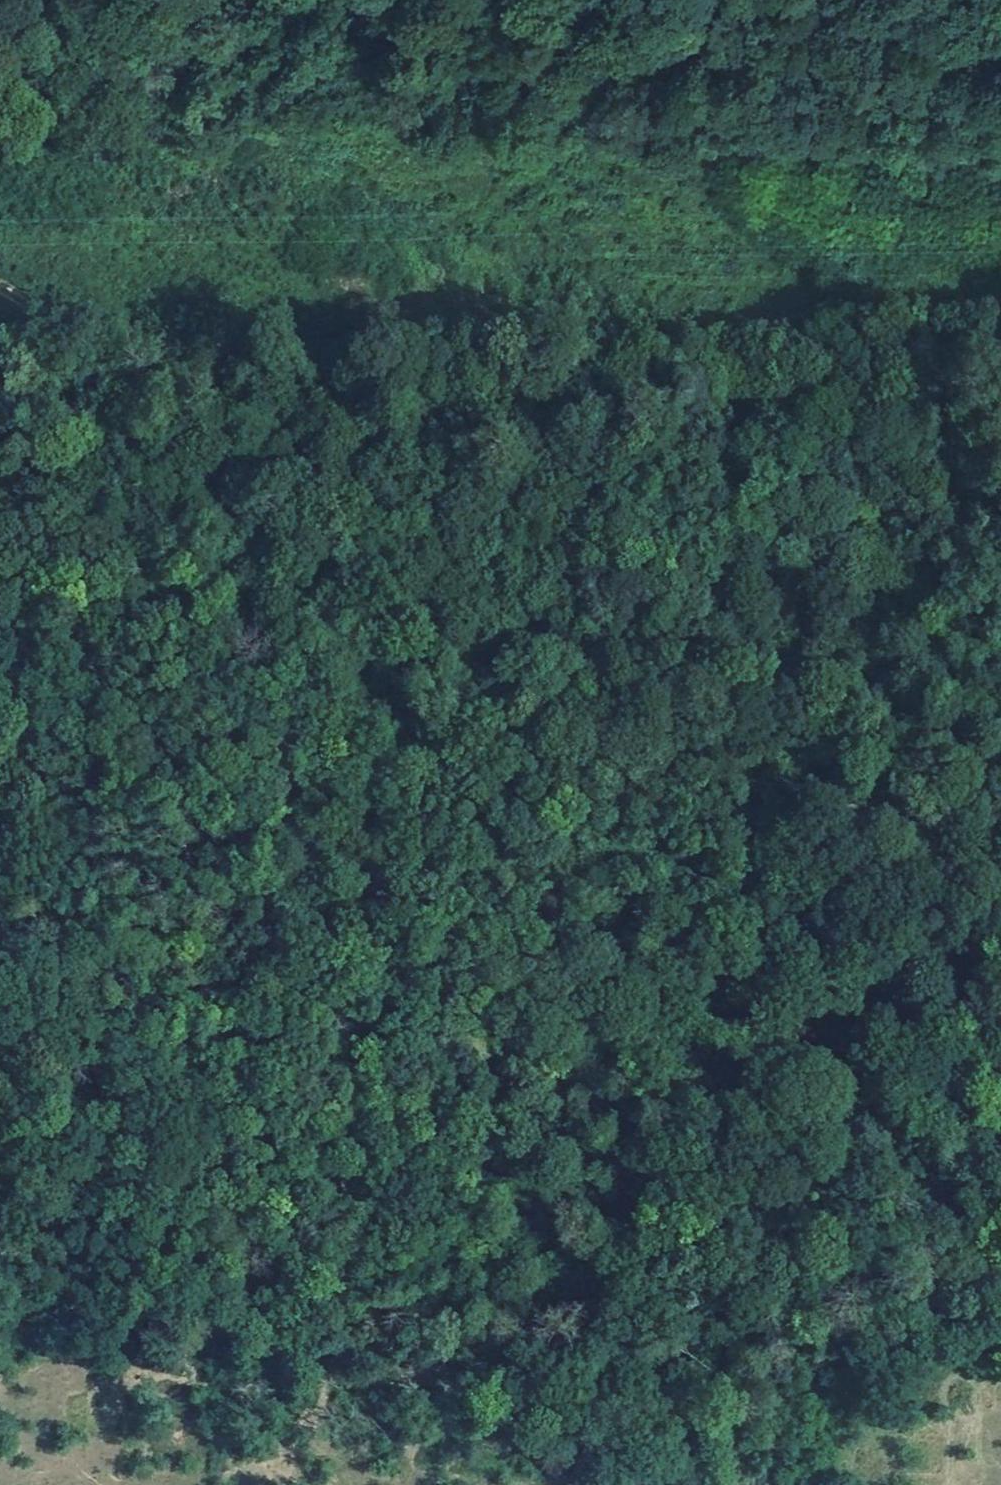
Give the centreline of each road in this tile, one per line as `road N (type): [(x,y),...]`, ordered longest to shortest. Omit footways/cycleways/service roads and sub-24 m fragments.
road 1 (track): [(262,0),(0,121)]
road 2 (track): [(1000,21),(950,32),(824,0)]

